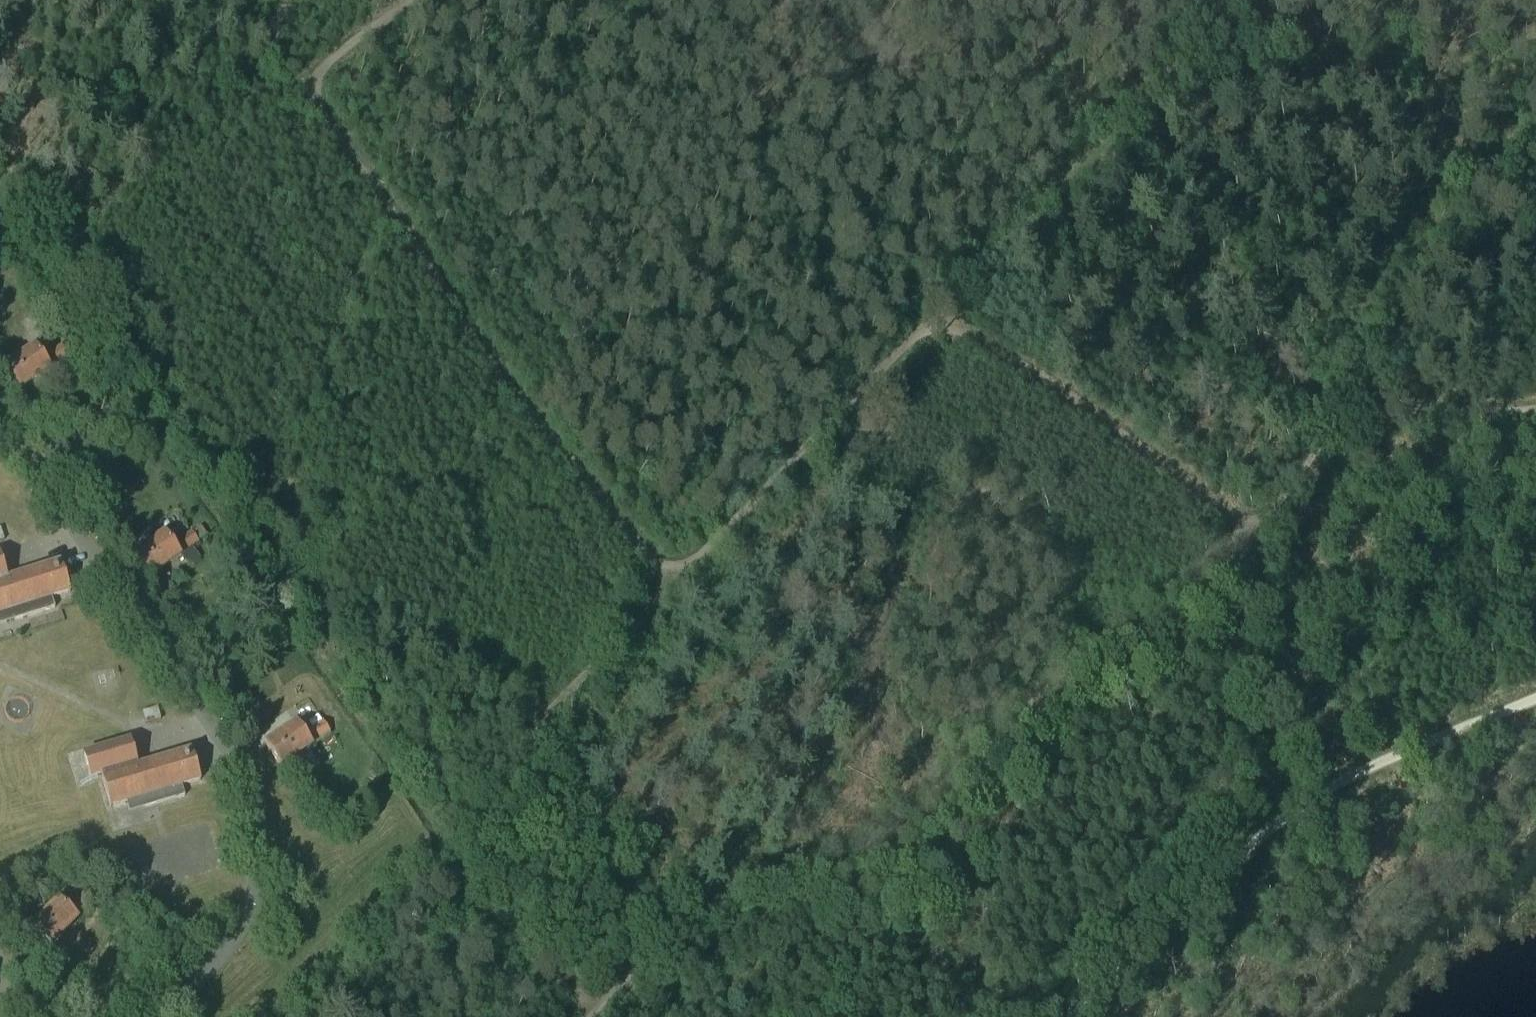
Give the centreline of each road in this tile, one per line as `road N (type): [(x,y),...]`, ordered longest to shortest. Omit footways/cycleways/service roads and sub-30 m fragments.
road 1 (track): [(456,811),(0,150)]
road 2 (unclassified): [(158,1016),(230,945),(264,872),(260,818),(238,762),(0,416)]
road 3 (track): [(673,582),(456,811),(462,874),(486,929),(576,992),(590,1016)]
road 4 (track): [(1074,1016),(1285,817),(1356,773),(1535,699)]
road 5 (track): [(1224,0),(927,326)]
road 6 (track): [(62,236),(310,81)]

